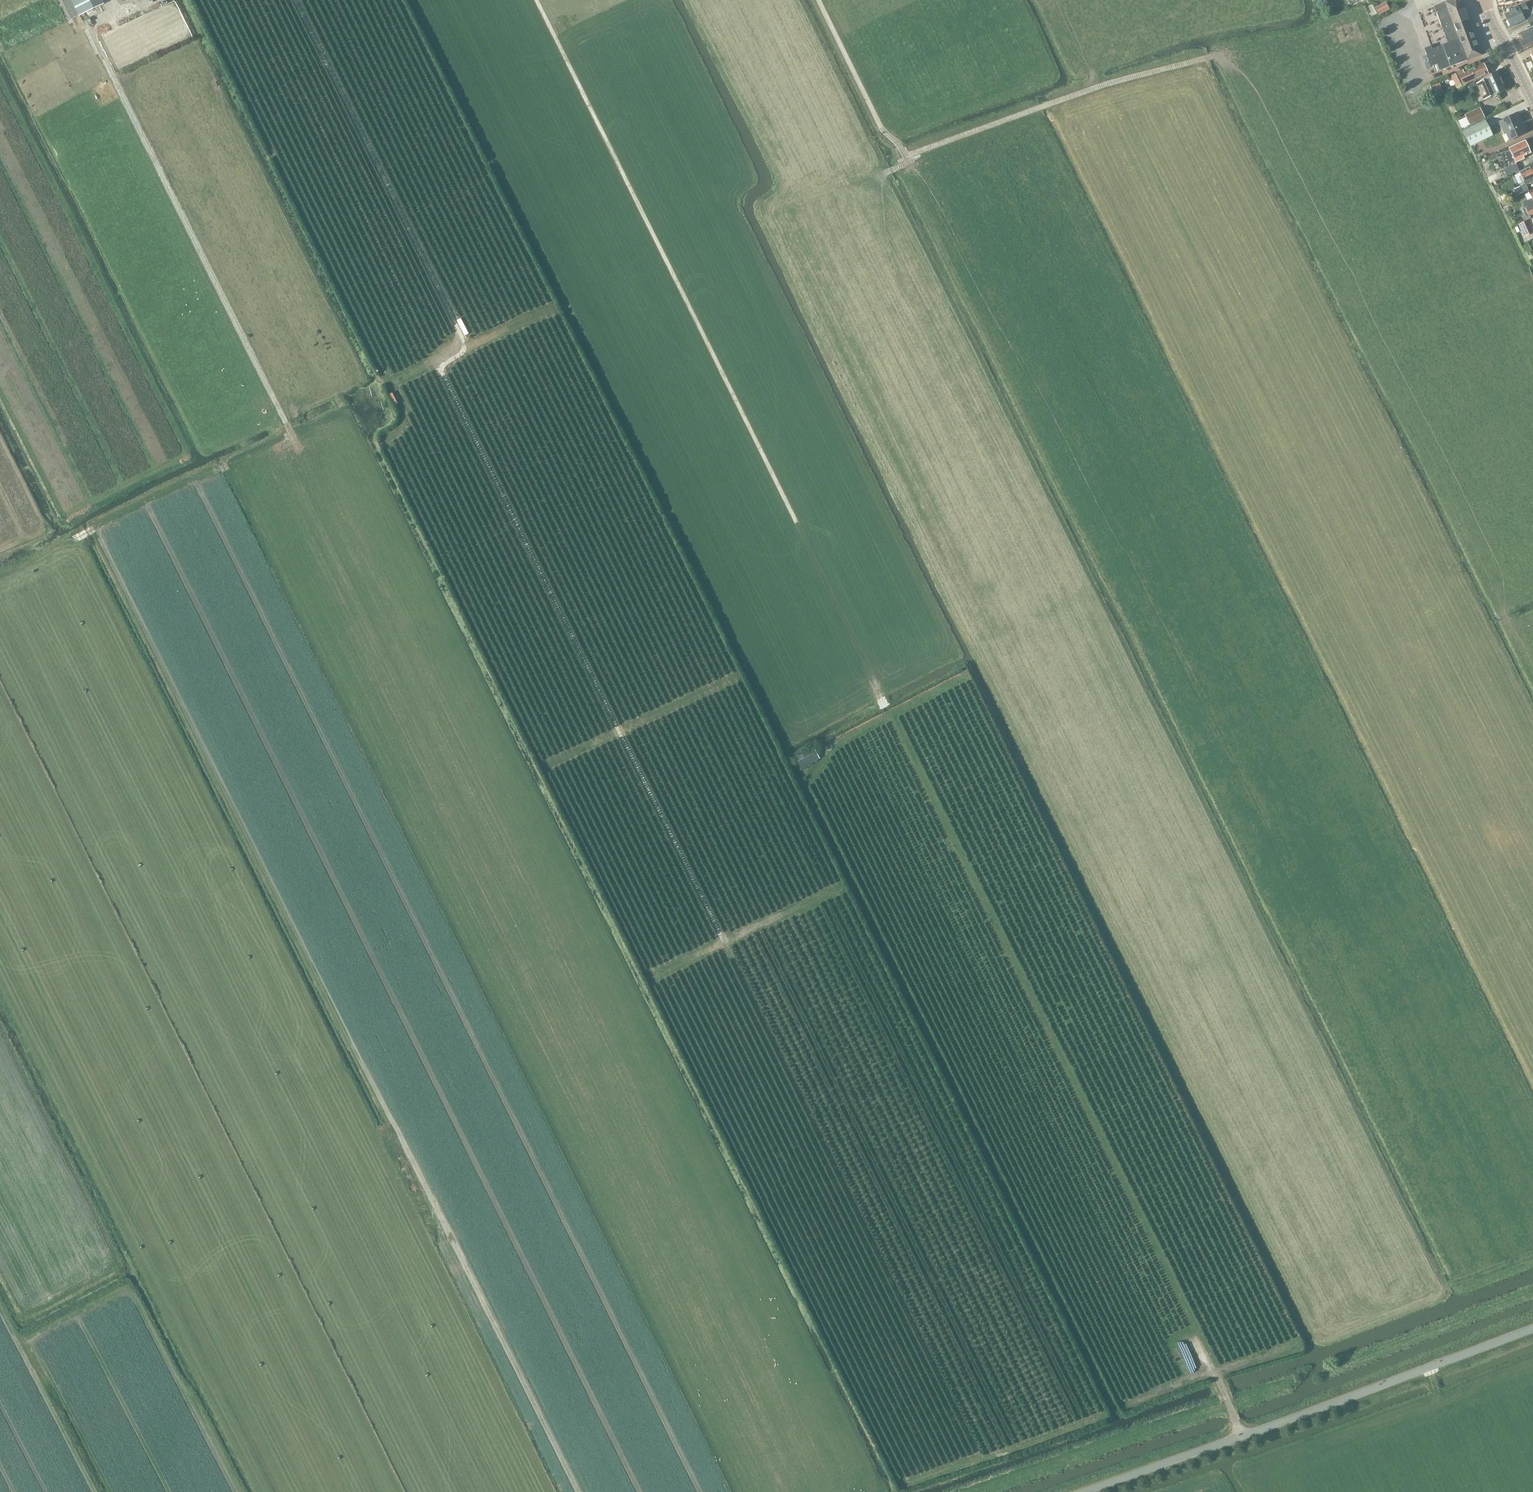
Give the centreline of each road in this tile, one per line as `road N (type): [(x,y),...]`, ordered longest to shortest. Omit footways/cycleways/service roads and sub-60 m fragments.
road 1 (track): [(324,1491),(0,847)]
road 2 (unclassified): [(1085,1491),(1532,1329)]

